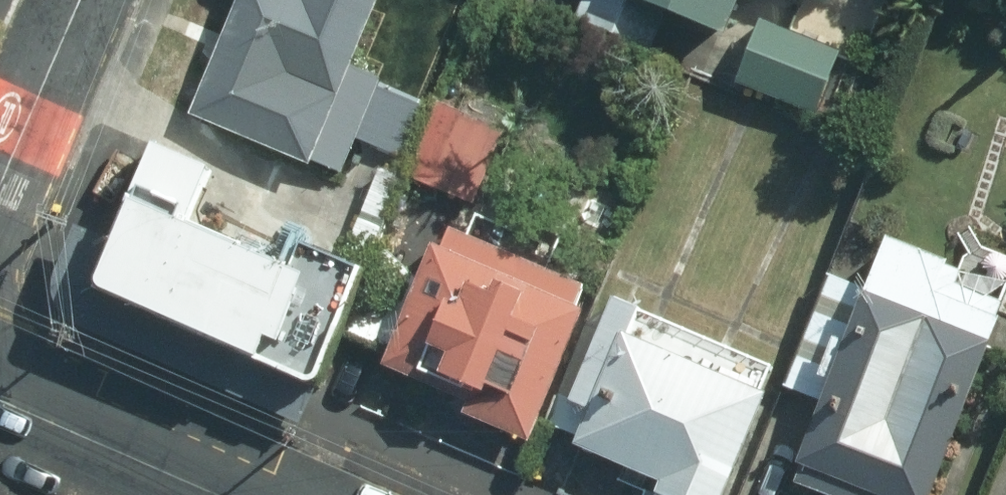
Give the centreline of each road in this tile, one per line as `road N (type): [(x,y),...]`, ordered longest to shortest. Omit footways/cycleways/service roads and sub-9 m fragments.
road 1 (tertiary): [(217,494),(0,401)]
road 2 (residential): [(0,179),(75,0)]

